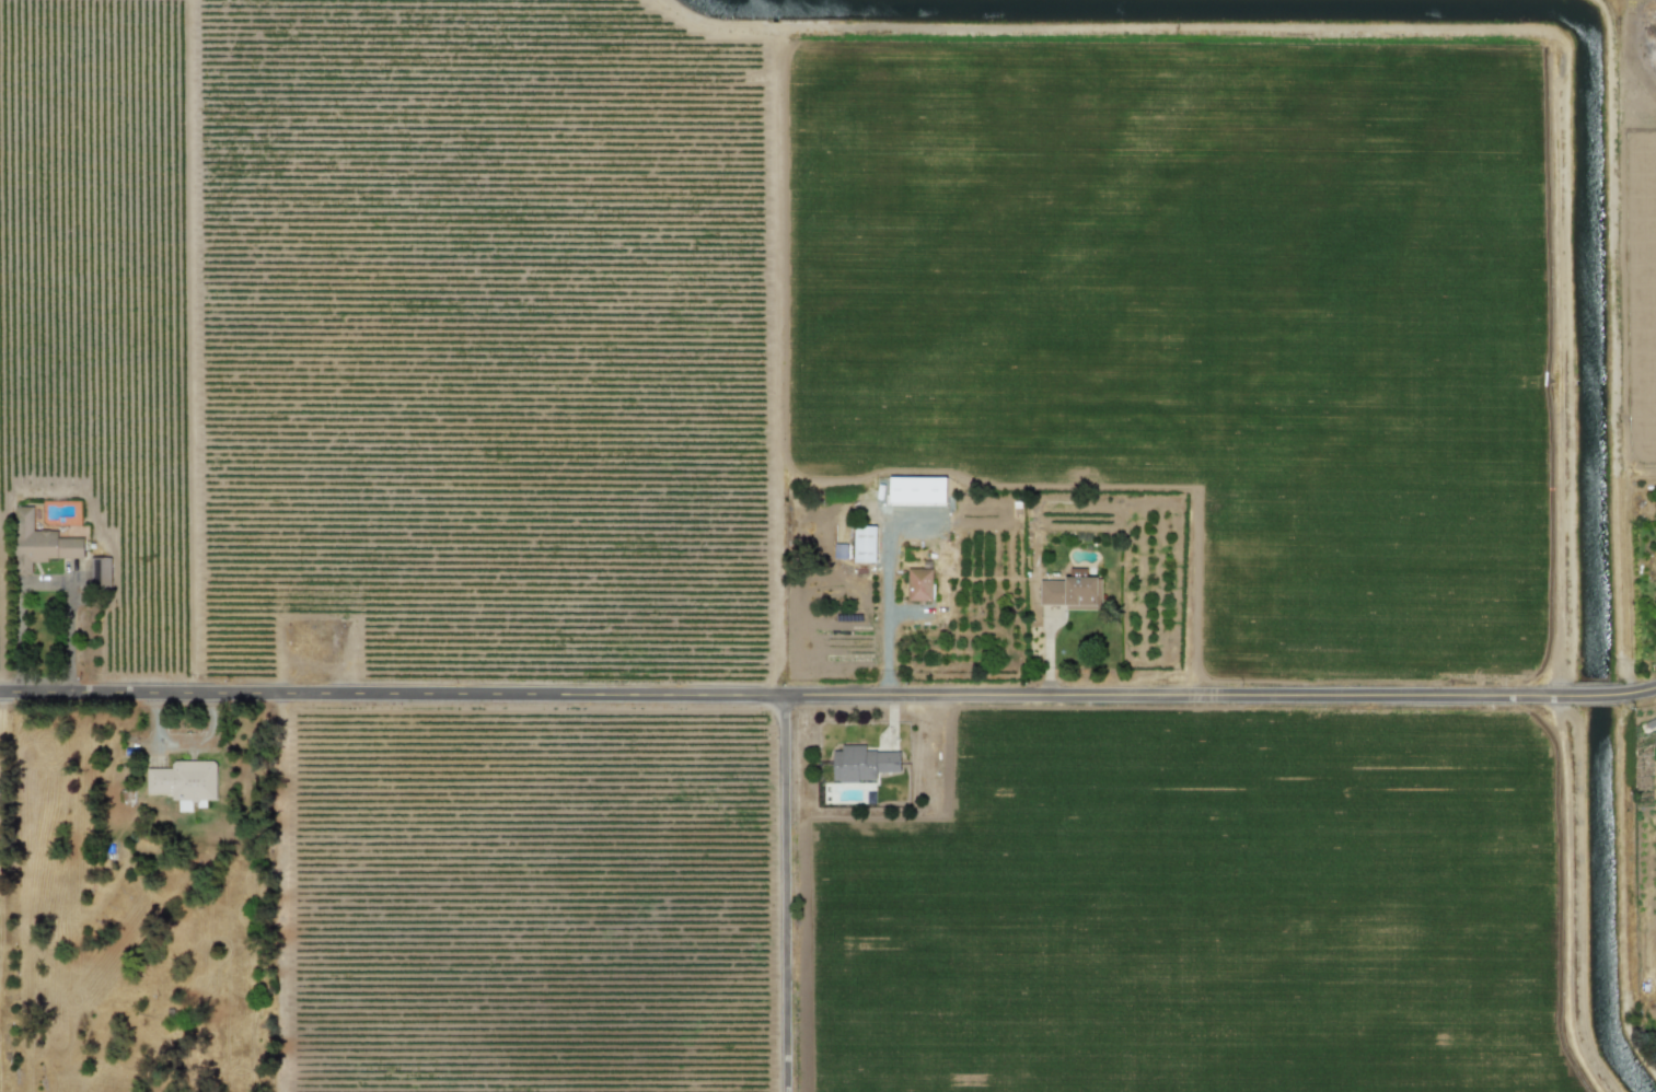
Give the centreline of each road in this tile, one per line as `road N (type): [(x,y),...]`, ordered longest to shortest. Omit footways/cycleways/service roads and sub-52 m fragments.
road 1 (residential): [(0,695),(1556,697),(1655,689)]
road 2 (residential): [(789,1091),(786,698)]

